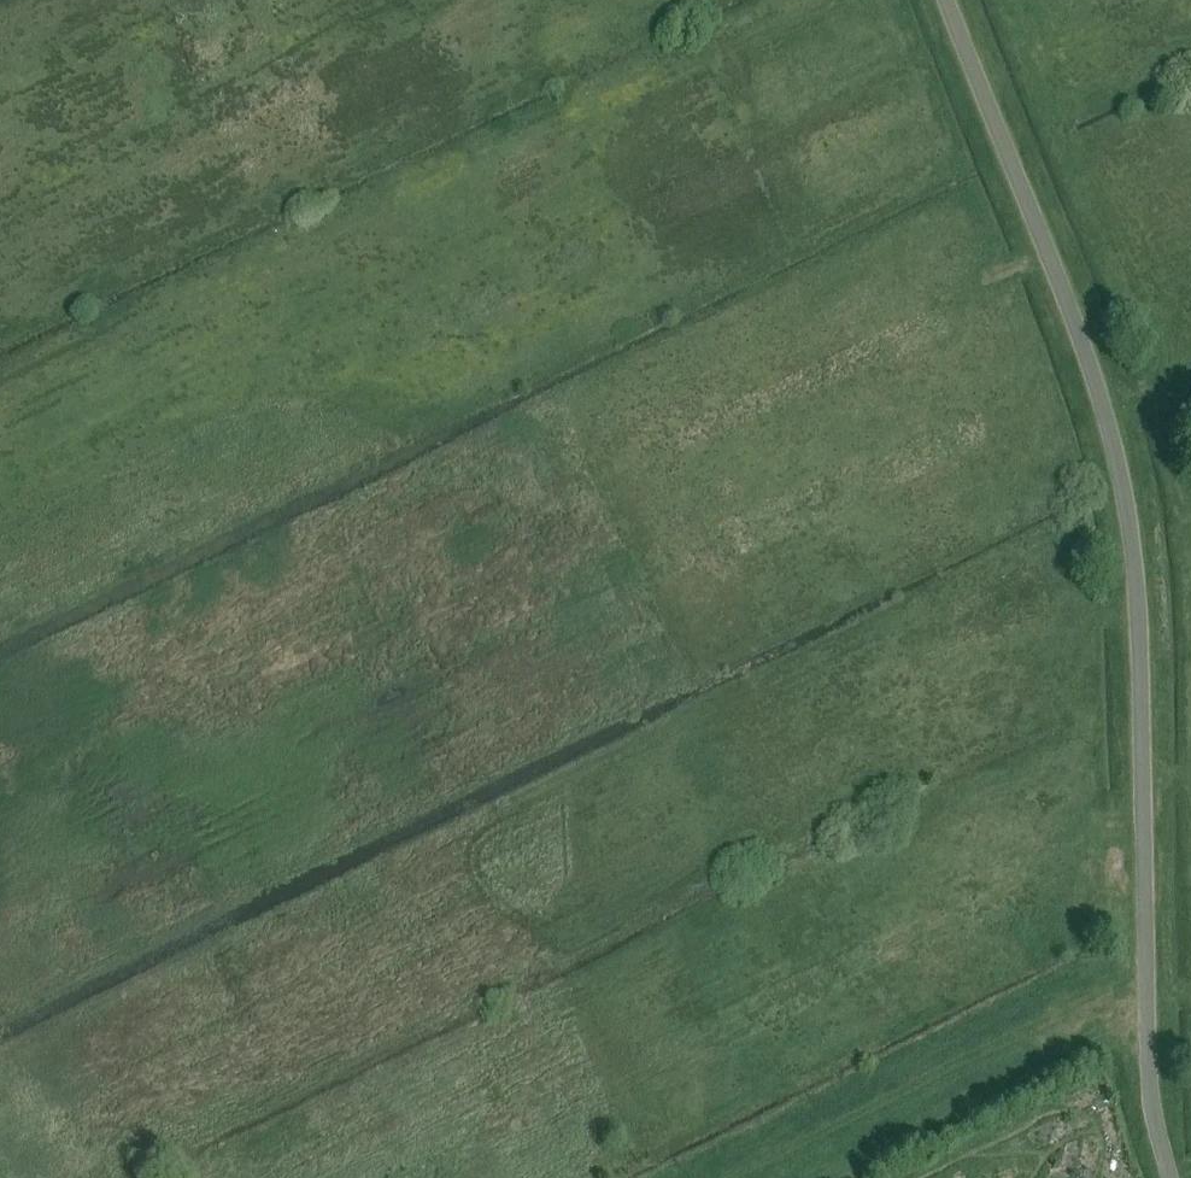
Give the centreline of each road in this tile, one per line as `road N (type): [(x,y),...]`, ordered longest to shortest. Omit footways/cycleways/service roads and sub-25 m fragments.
road 1 (unclassified): [(1170,1177),(1151,1102),(1138,584),(1115,451),(1078,324),(947,0)]

